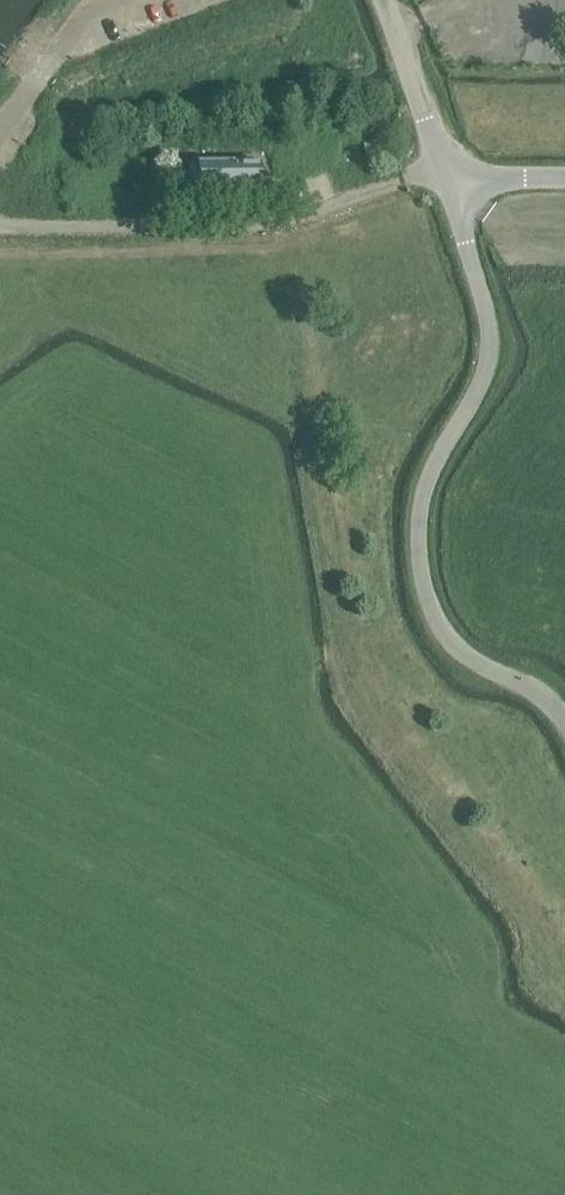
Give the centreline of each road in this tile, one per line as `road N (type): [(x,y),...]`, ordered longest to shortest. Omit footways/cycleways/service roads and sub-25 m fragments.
road 1 (unclassified): [(564,732),(557,715),(463,664),(437,635),(425,593),(416,540),(419,492),(492,361),(446,174)]
road 2 (residential): [(0,229),(267,226),(446,174)]
road 3 (unclassified): [(446,174),(382,0)]

